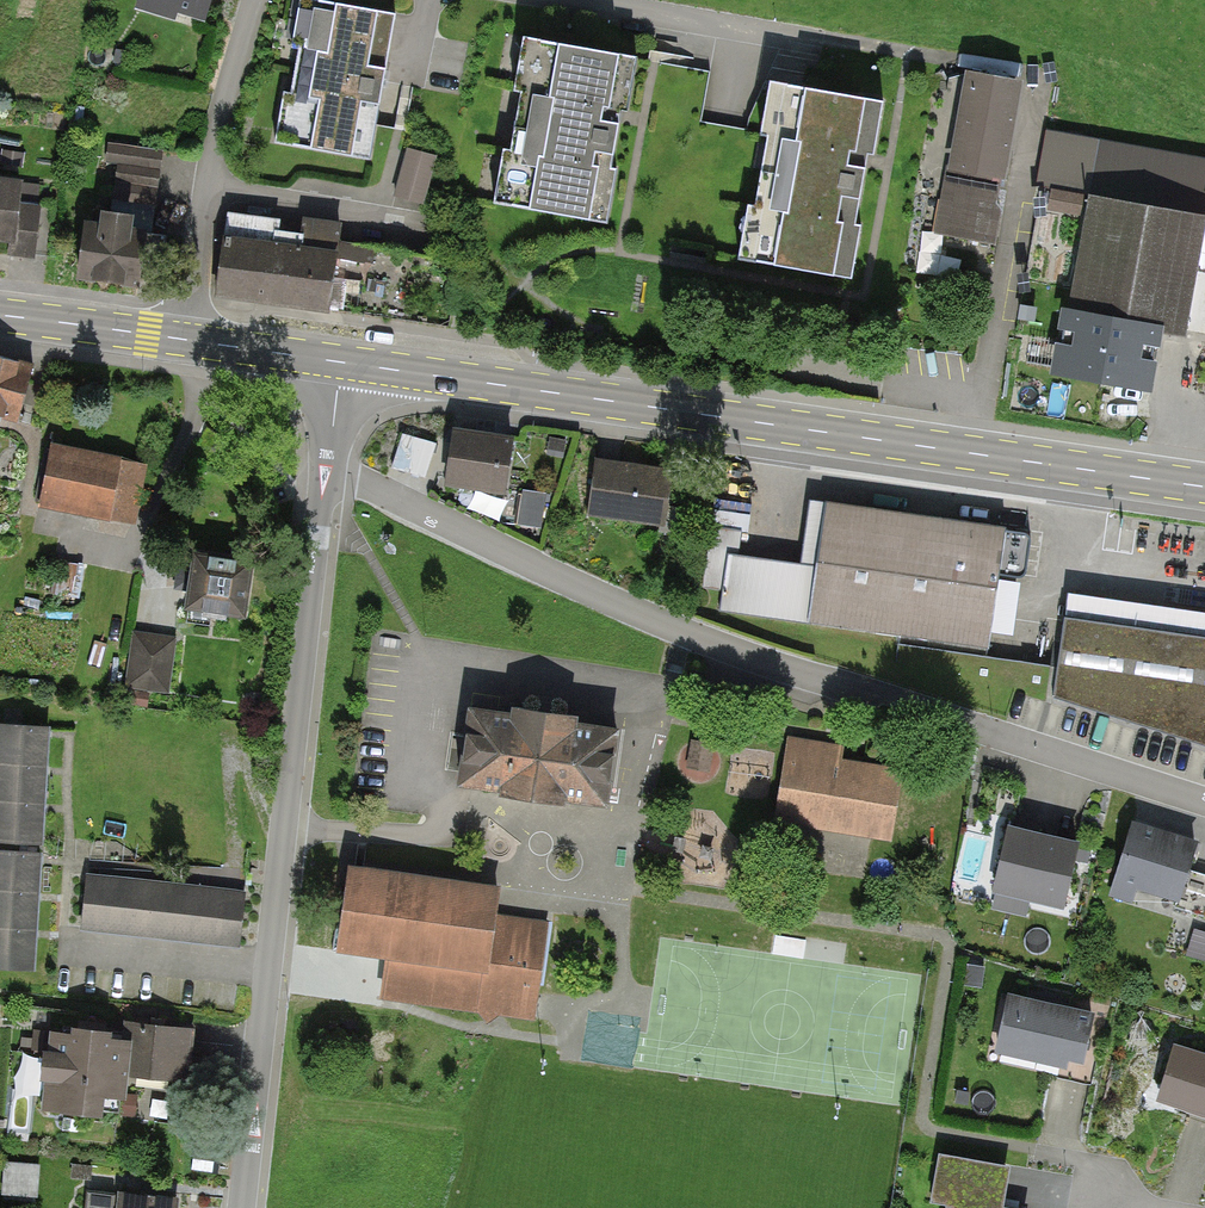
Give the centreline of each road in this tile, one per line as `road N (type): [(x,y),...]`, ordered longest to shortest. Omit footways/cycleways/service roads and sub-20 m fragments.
road 1 (unclassified): [(1204,803),(687,633),(352,481),(325,478)]
road 2 (secondary): [(341,362),(1204,486)]
road 3 (unclassified): [(325,478),(244,1207)]
road 4 (residential): [(589,0),(927,58)]
road 5 (residential): [(421,220),(207,183)]
road 6 (residential): [(207,183),(260,0)]
road 7 (secondary): [(0,315),(182,339)]
road 8 (secondary): [(182,339),(341,362)]
road 9 (residential): [(182,339),(207,183)]

